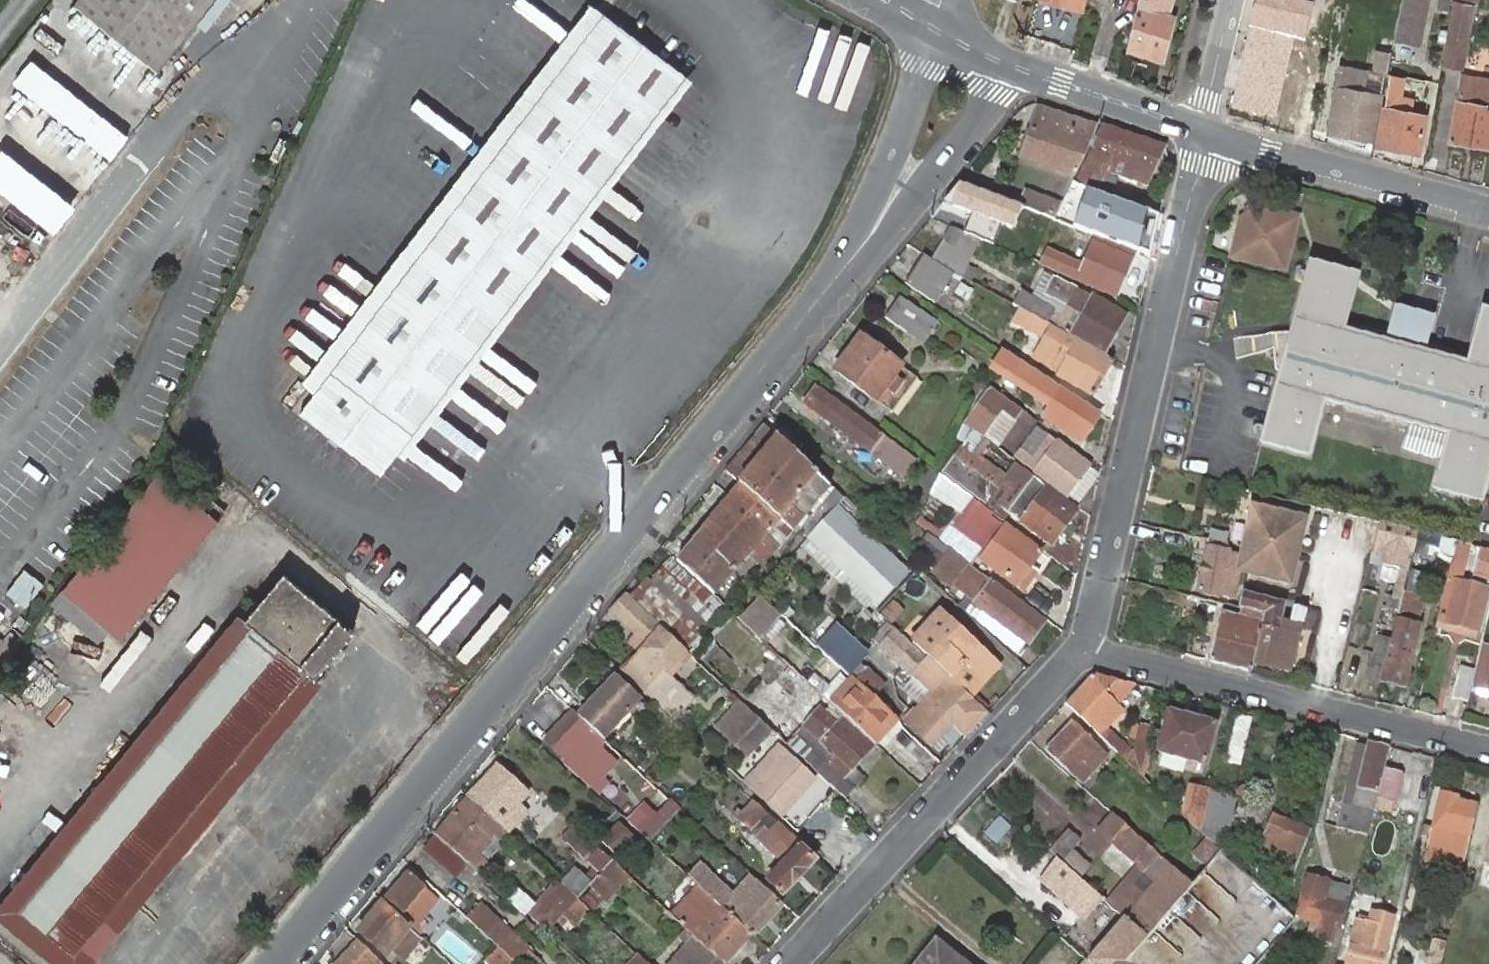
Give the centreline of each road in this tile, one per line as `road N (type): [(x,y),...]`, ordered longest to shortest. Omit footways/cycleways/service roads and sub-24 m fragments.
road 1 (unclassified): [(495,702),(861,254)]
road 2 (residential): [(1088,645),(1204,133)]
road 3 (residential): [(795,958),(1088,645)]
road 4 (residential): [(1088,645),(1488,745)]
road 5 (unclassified): [(495,702),(281,963)]
road 6 (tertiary): [(1204,133),(1488,208)]
road 7 (unclassified): [(861,254),(1018,71)]
road 8 (unclassified): [(931,26),(925,71),(861,254)]
road 9 (tertiary): [(1018,71),(1204,133)]
road 10 (residential): [(1235,0),(1204,133)]

